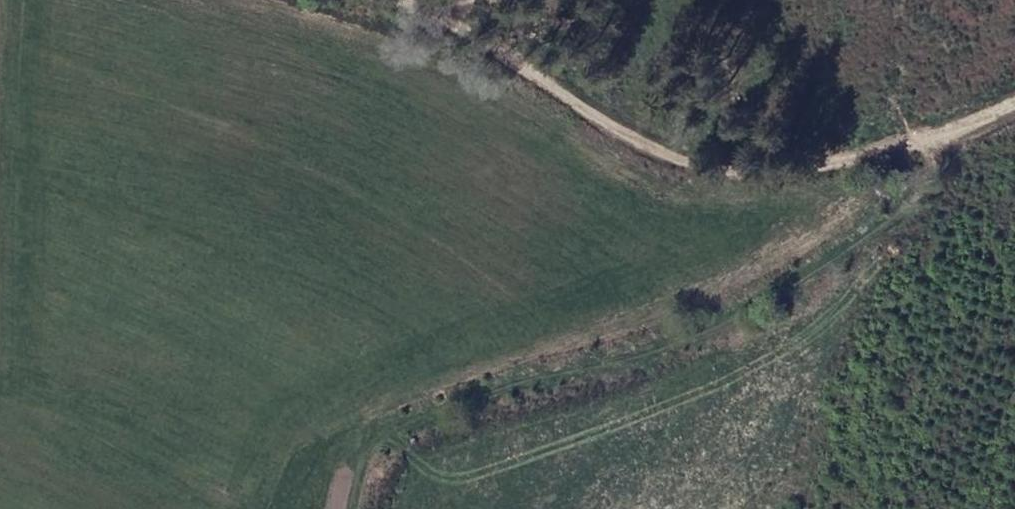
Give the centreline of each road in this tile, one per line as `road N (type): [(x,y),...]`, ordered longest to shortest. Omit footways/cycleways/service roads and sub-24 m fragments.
road 1 (track): [(315,508),(347,447),(693,336),(896,218),(1004,117)]
road 2 (track): [(371,0),(439,22),(666,159),(725,175),(895,153),(1004,117)]

